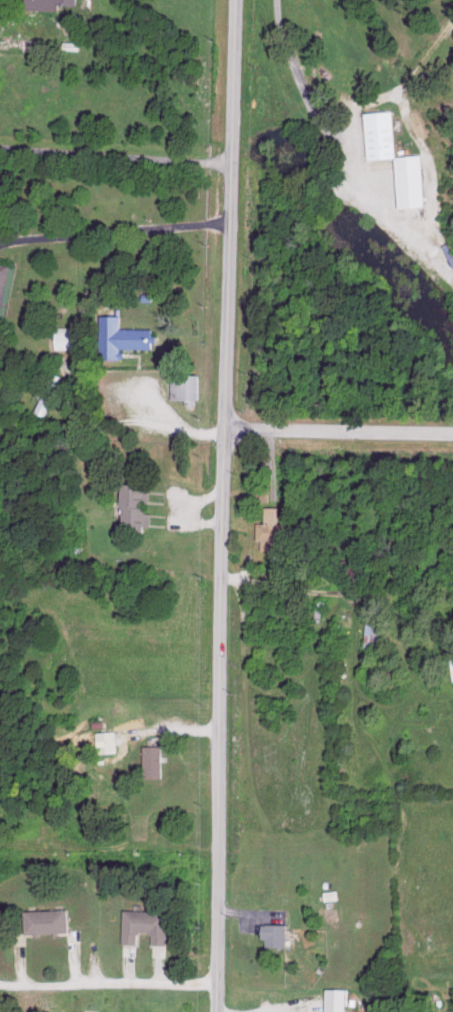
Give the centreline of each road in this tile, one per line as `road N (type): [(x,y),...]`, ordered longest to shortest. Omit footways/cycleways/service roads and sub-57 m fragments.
road 1 (residential): [(218,1011),(233,0)]
road 2 (residential): [(0,151),(231,167)]
road 3 (residential): [(226,437),(452,436)]

